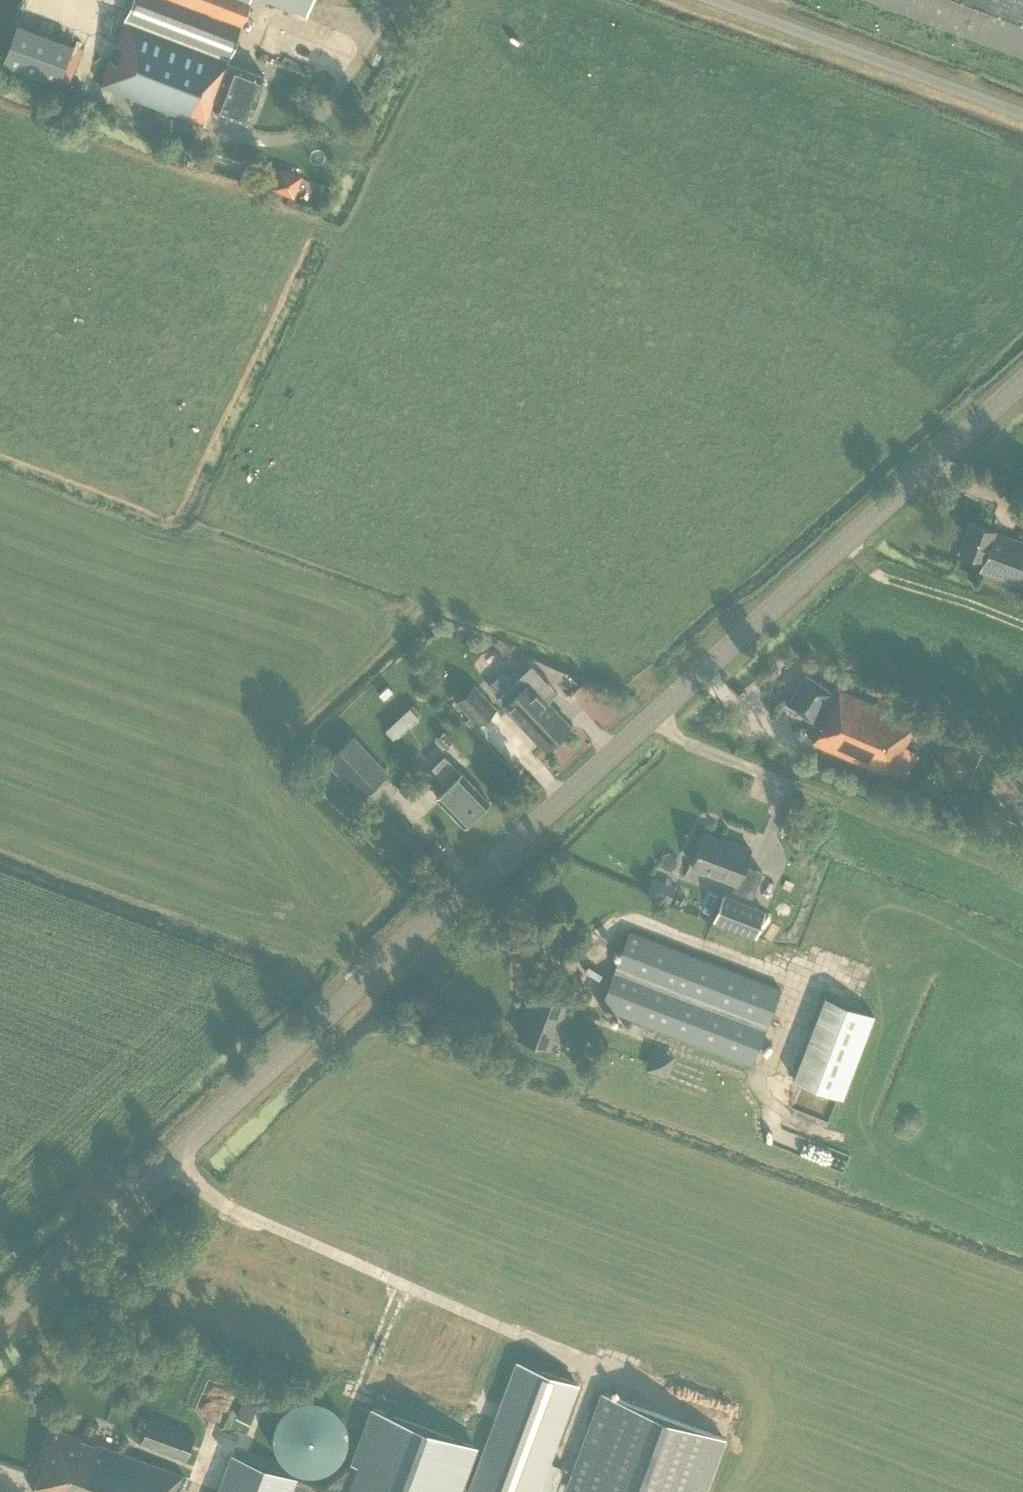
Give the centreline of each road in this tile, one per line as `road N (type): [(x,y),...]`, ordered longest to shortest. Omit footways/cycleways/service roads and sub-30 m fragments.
road 1 (tertiary): [(0,1323),(1022,389)]

